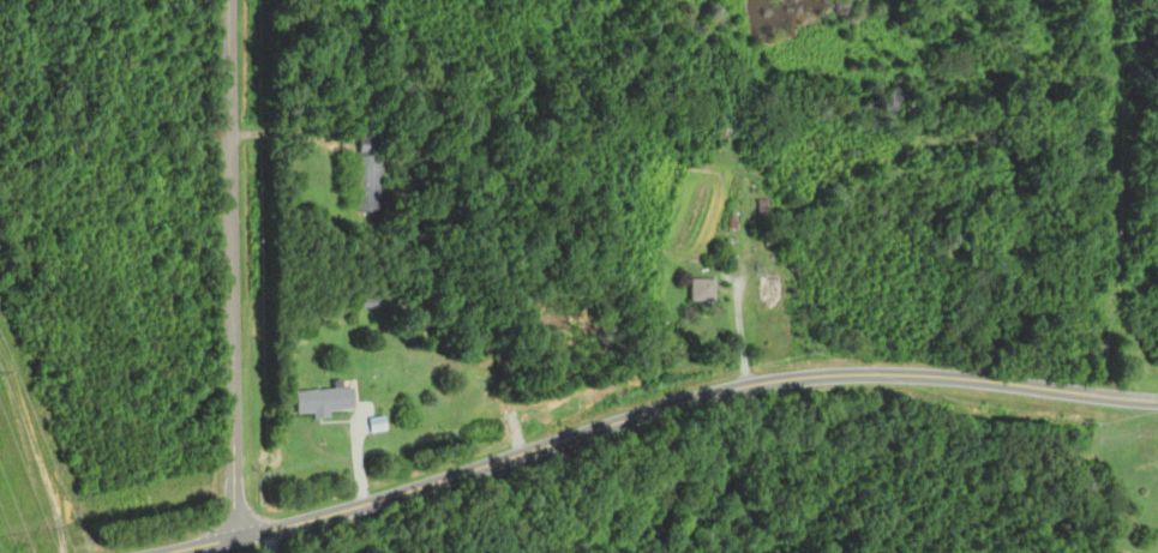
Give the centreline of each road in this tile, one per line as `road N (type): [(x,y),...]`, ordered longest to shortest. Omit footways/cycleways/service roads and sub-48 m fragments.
road 1 (residential): [(1157,399),(923,374),(743,384),(410,489),(163,552)]
road 2 (residential): [(236,536),(226,0)]

